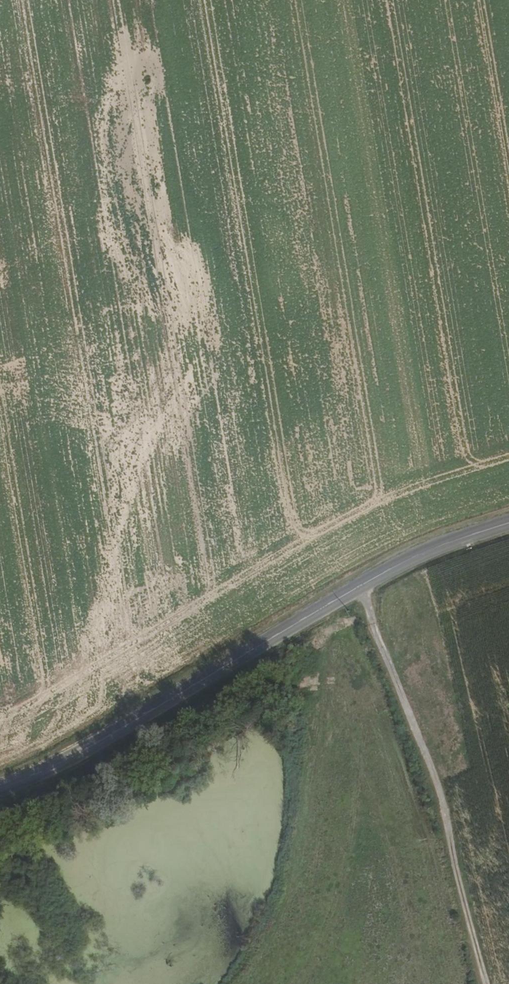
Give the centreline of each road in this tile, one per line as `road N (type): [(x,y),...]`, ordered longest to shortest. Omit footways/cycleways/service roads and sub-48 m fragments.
road 1 (primary): [(508,521),(404,554),(56,766),(0,790)]
road 2 (track): [(353,585),(437,789),(477,983)]

